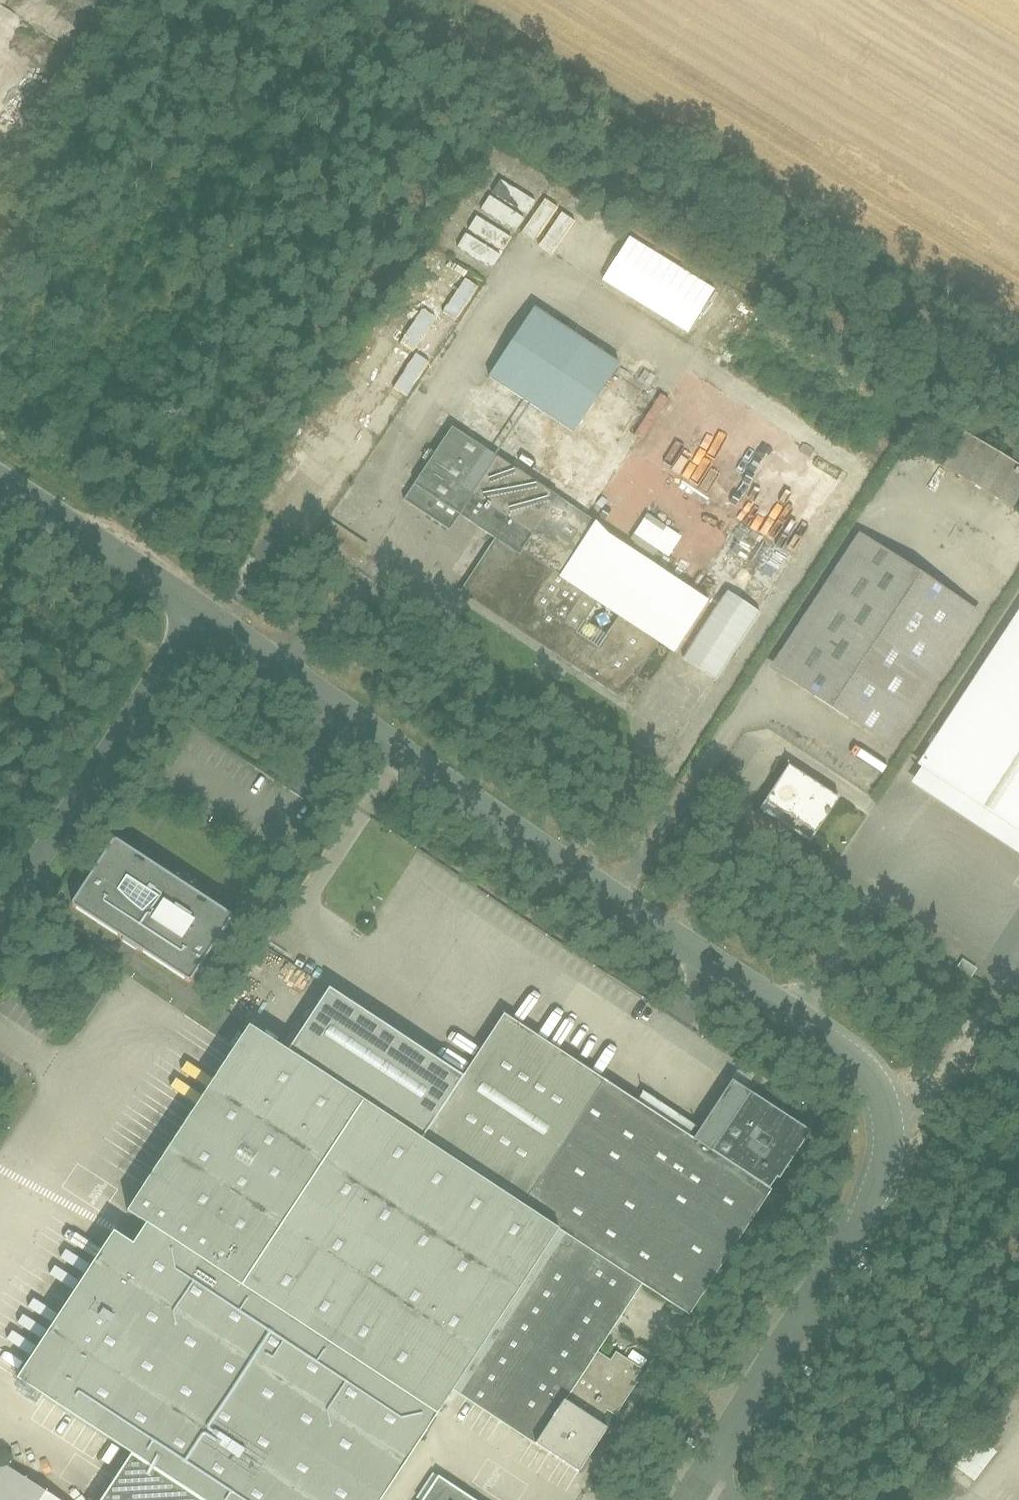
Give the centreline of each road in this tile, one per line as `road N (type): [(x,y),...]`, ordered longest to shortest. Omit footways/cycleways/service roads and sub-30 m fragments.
road 1 (residential): [(198,610),(790,1005),(853,1058),(876,1088),(886,1141),(871,1199),(692,1489)]
road 2 (residential): [(198,610),(0,927)]
road 3 (residential): [(0,489),(198,610)]

